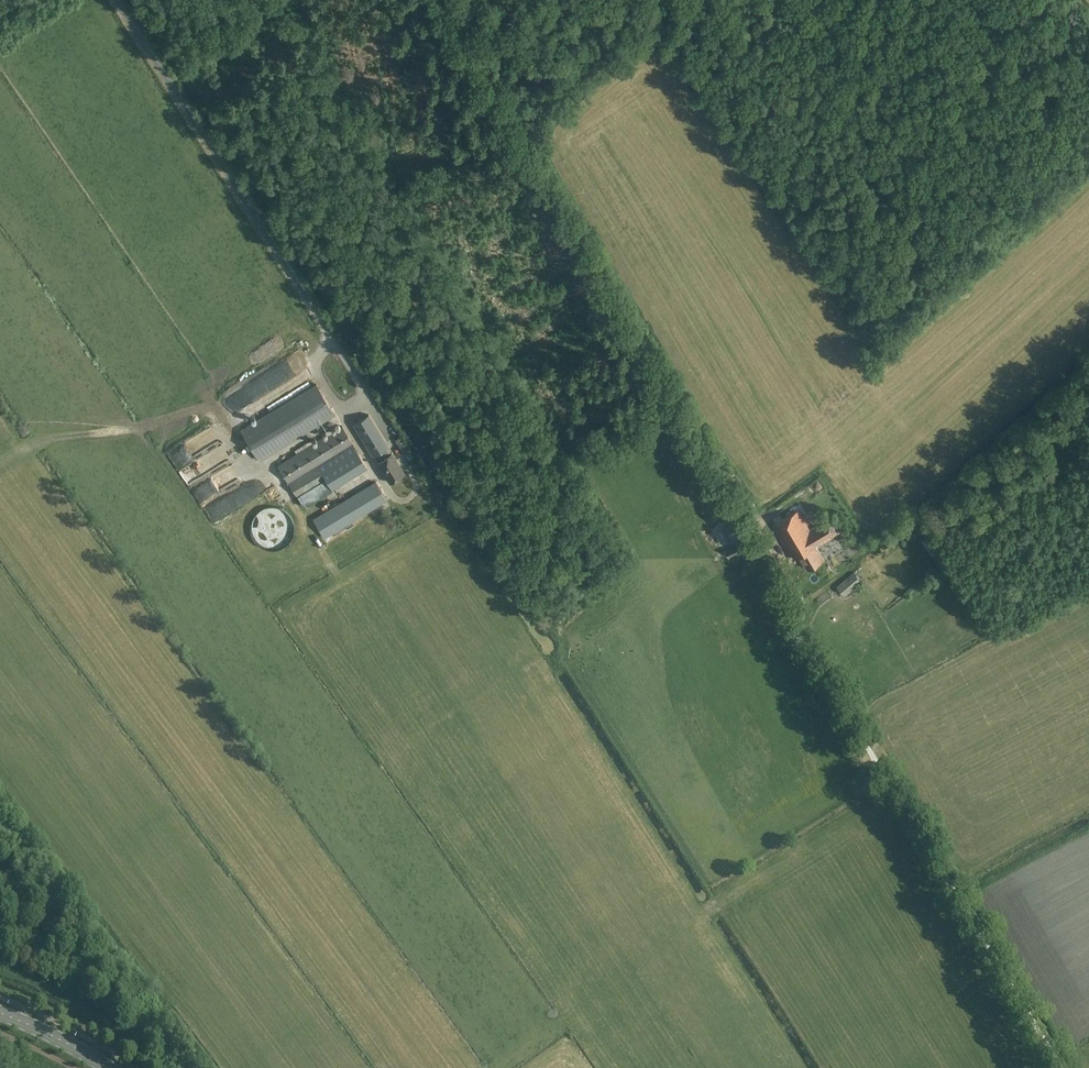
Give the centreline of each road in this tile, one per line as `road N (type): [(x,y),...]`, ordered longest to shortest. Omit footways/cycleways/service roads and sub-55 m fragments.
road 1 (track): [(1059,1067),(804,644),(801,600),(440,0)]
road 2 (unclassified): [(333,341),(116,0)]
road 3 (primary): [(0,1013),(107,1067)]

